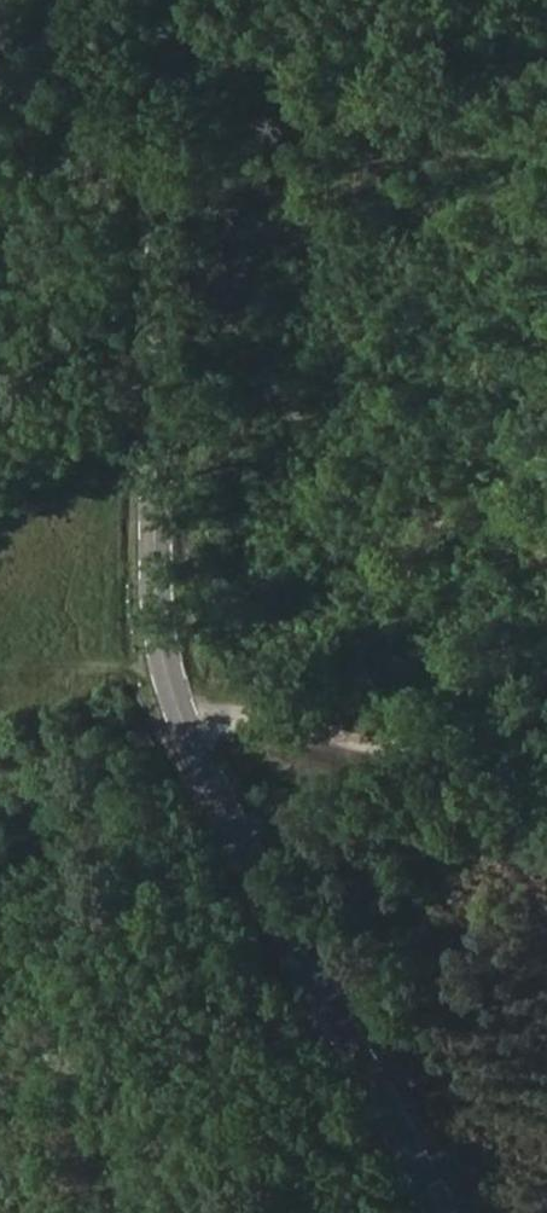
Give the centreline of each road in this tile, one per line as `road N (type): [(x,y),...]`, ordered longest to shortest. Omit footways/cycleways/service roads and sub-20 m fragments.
road 1 (tertiary): [(149,0),(128,539),(491,1212)]
road 2 (track): [(546,801),(225,719)]
road 3 (track): [(0,380),(137,312)]

